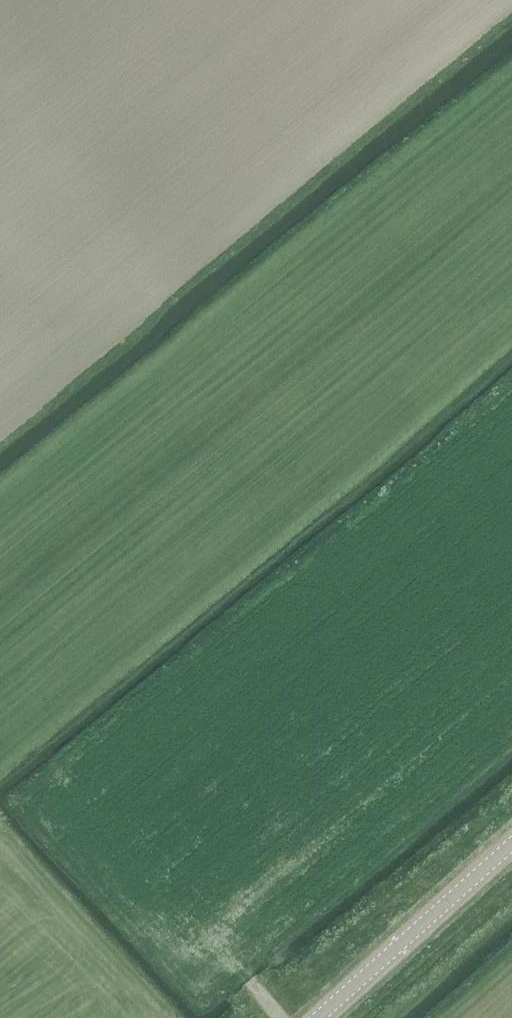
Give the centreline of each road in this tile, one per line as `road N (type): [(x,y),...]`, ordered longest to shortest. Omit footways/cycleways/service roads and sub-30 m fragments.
road 1 (tertiary): [(511,844),(318,1017)]

